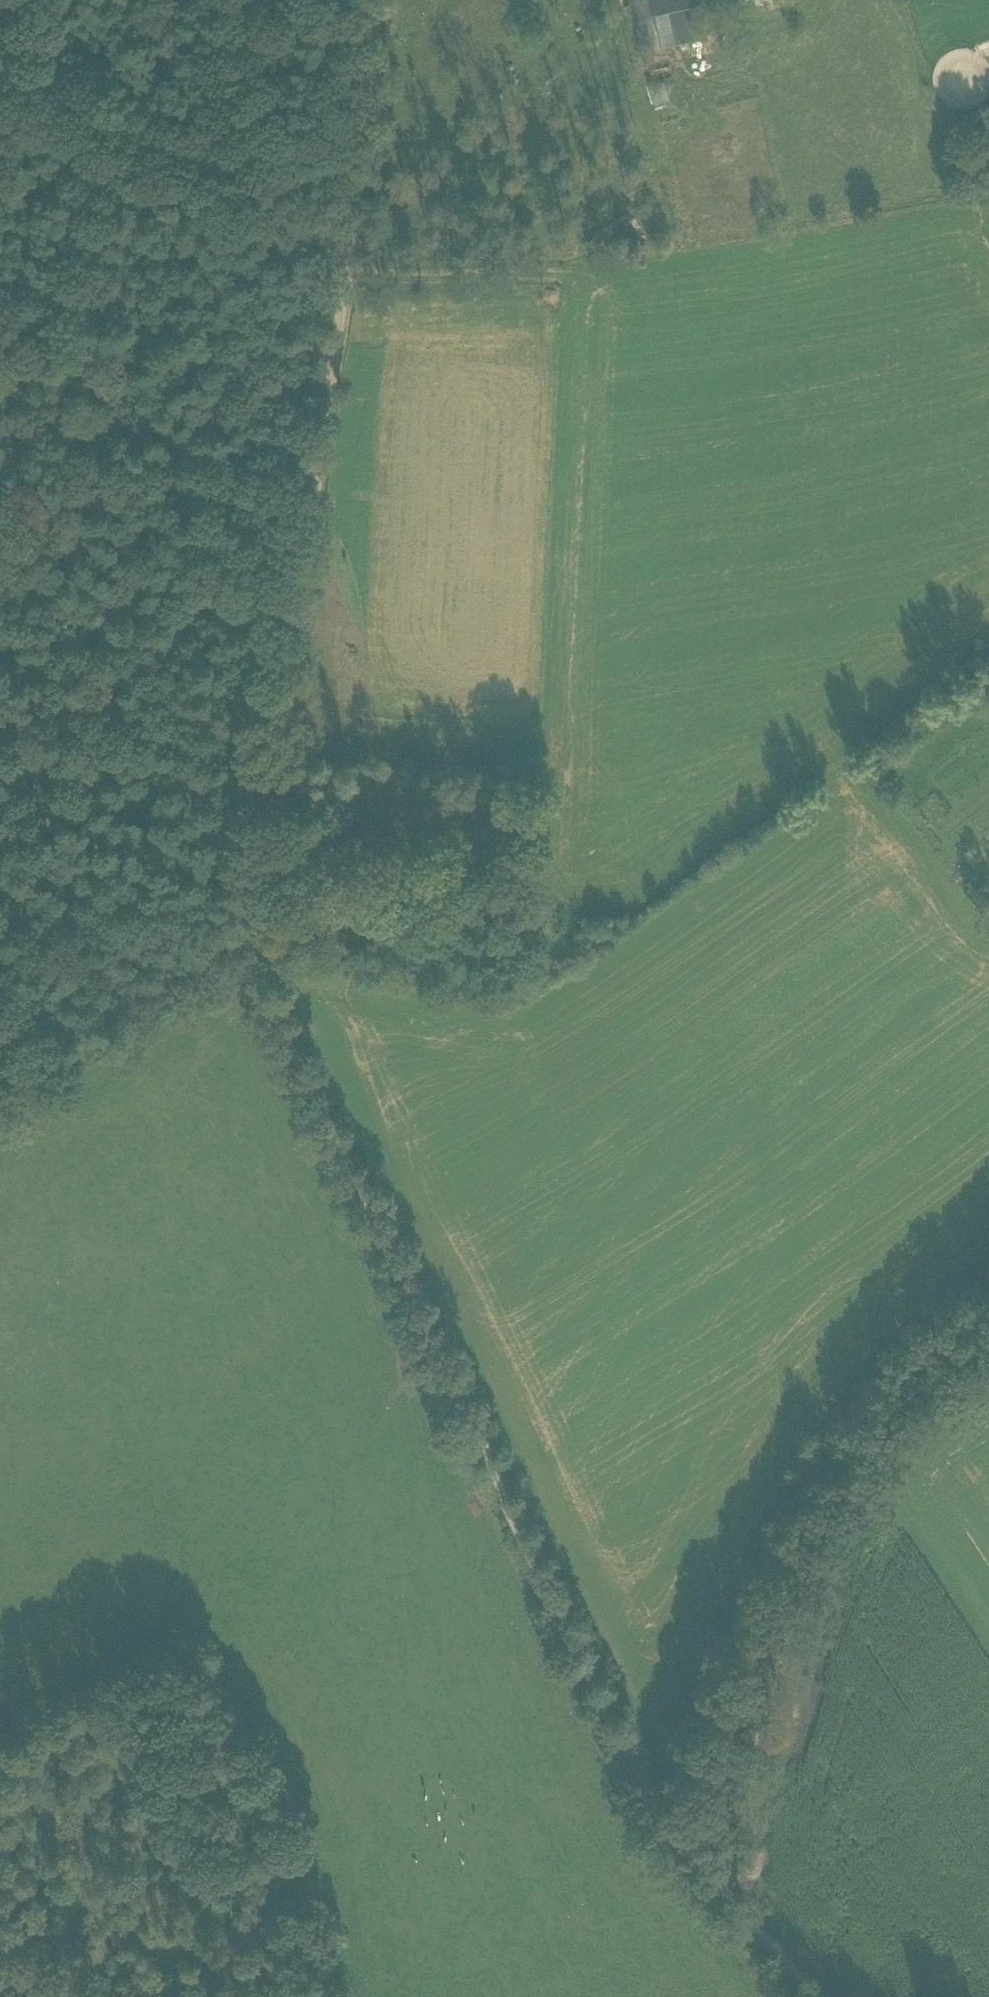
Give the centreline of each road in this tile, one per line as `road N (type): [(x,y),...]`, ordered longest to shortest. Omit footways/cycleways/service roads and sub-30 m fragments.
road 1 (track): [(256,918),(298,1045),(607,1726),(673,1837),(804,1996)]
road 2 (track): [(373,0),(352,219),(256,918)]
road 3 (track): [(352,219),(0,40)]
road 4 (track): [(0,1074),(256,918)]

